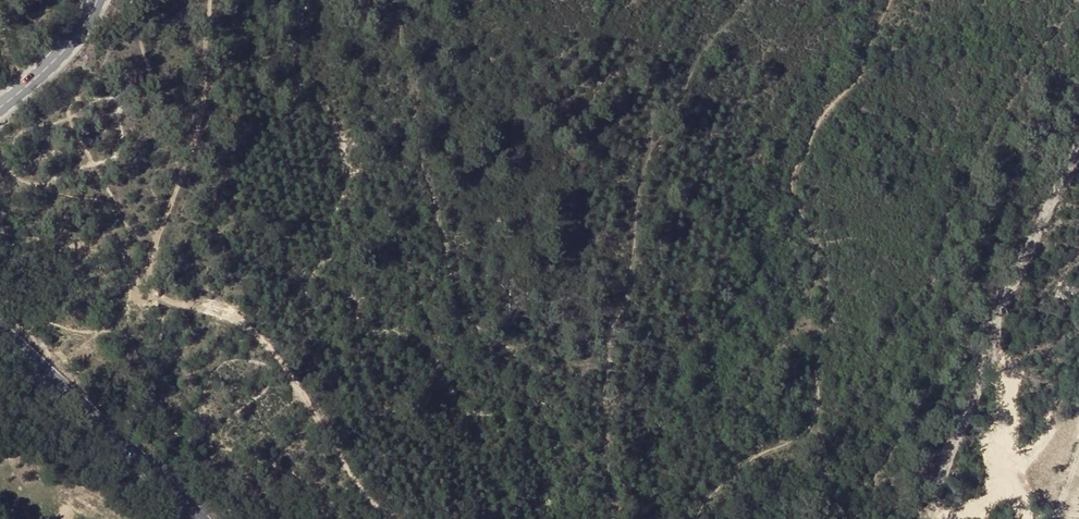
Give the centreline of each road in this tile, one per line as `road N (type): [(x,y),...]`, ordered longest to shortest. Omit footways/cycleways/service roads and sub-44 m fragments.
road 1 (track): [(933,518),(993,325),(1078,148)]
road 2 (tertiary): [(0,332),(192,518)]
road 3 (secondary): [(99,0),(56,61),(0,107)]

